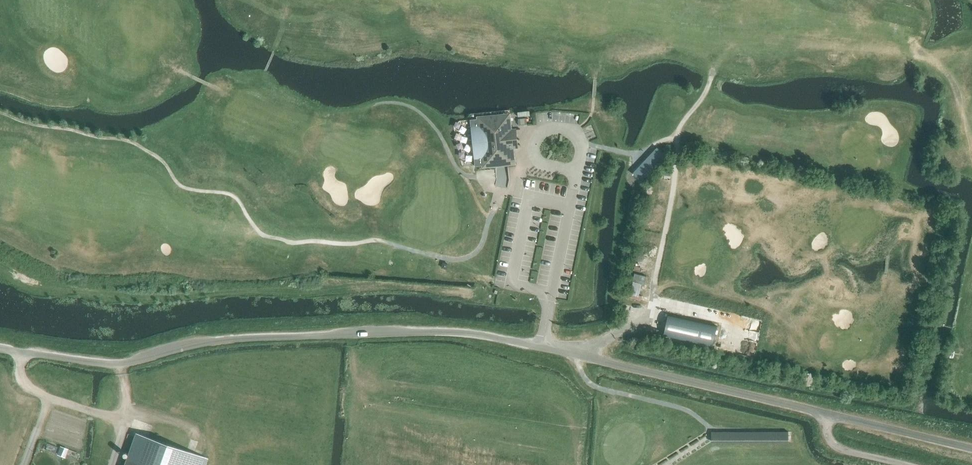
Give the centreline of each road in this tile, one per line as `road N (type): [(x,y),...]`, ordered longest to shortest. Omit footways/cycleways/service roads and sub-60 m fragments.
road 1 (unclassified): [(822,413),(482,335),(217,341),(122,363),(0,350)]
road 2 (unclassified): [(971,451),(822,413)]

